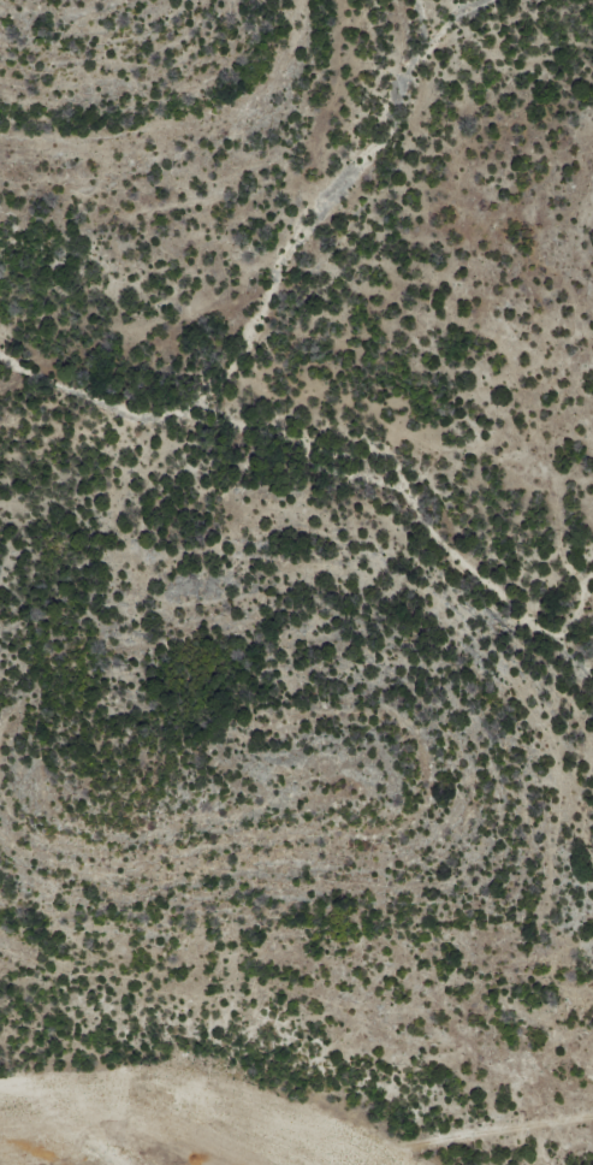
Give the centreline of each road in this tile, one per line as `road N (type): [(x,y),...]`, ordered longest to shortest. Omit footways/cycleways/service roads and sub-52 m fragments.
road 1 (residential): [(0,1127),(65,1114),(164,1112),(314,1159),(463,1143),(526,1122),(592,1118)]

